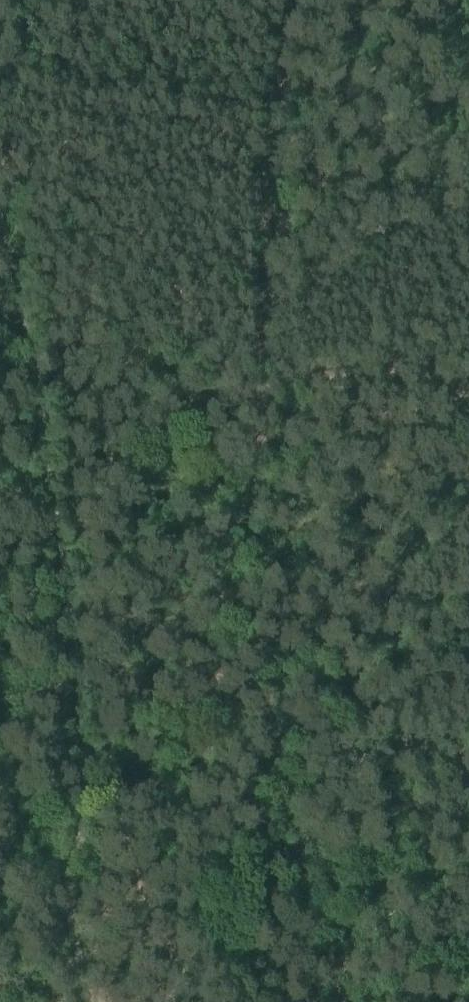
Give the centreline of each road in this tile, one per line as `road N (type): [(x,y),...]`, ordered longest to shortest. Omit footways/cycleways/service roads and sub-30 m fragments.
road 1 (track): [(340,1001),(255,639),(242,438),(294,0)]
road 2 (track): [(0,192),(10,201),(45,383),(94,1001)]
road 3 (track): [(51,469),(468,397)]

